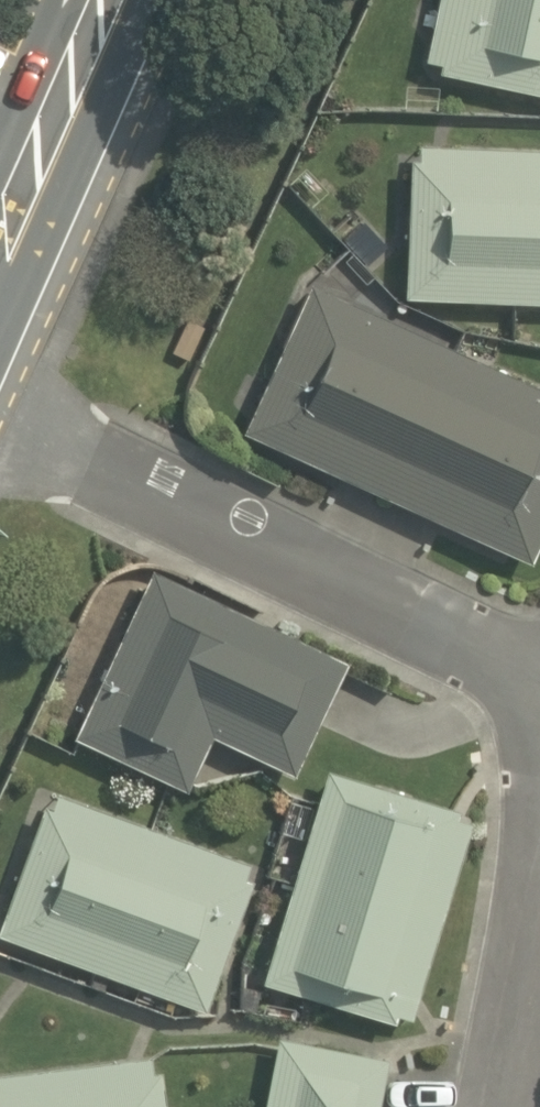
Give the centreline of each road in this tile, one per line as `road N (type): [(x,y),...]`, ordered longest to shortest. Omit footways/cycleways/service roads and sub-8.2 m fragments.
road 1 (residential): [(539,666),(0,412)]
road 2 (secondary): [(0,235),(106,0)]
road 3 (residential): [(501,1106),(539,891)]

